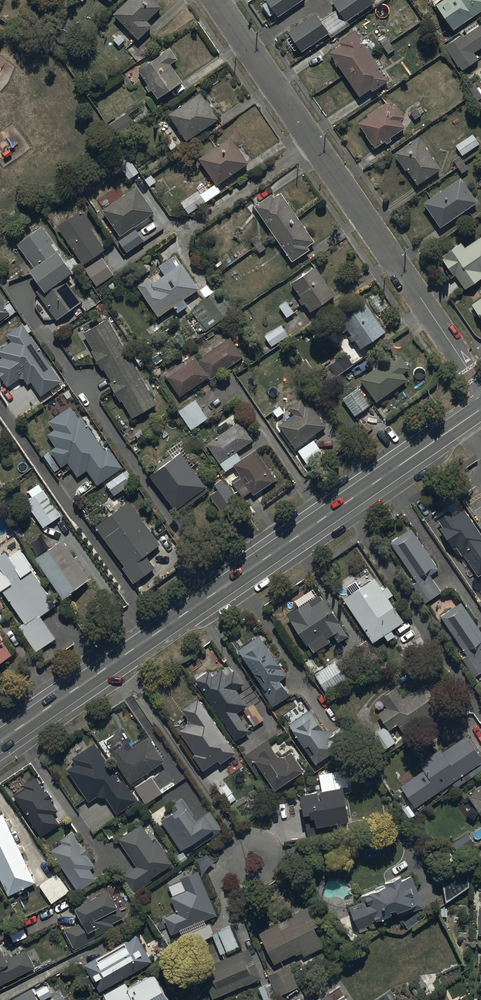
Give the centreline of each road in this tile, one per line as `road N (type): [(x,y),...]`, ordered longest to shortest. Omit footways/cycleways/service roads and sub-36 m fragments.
road 1 (residential): [(215,0),(480,386)]
road 2 (tertiary): [(119,659),(480,409)]
road 3 (residential): [(269,886),(119,659)]
road 4 (tertiary): [(0,742),(119,659)]

